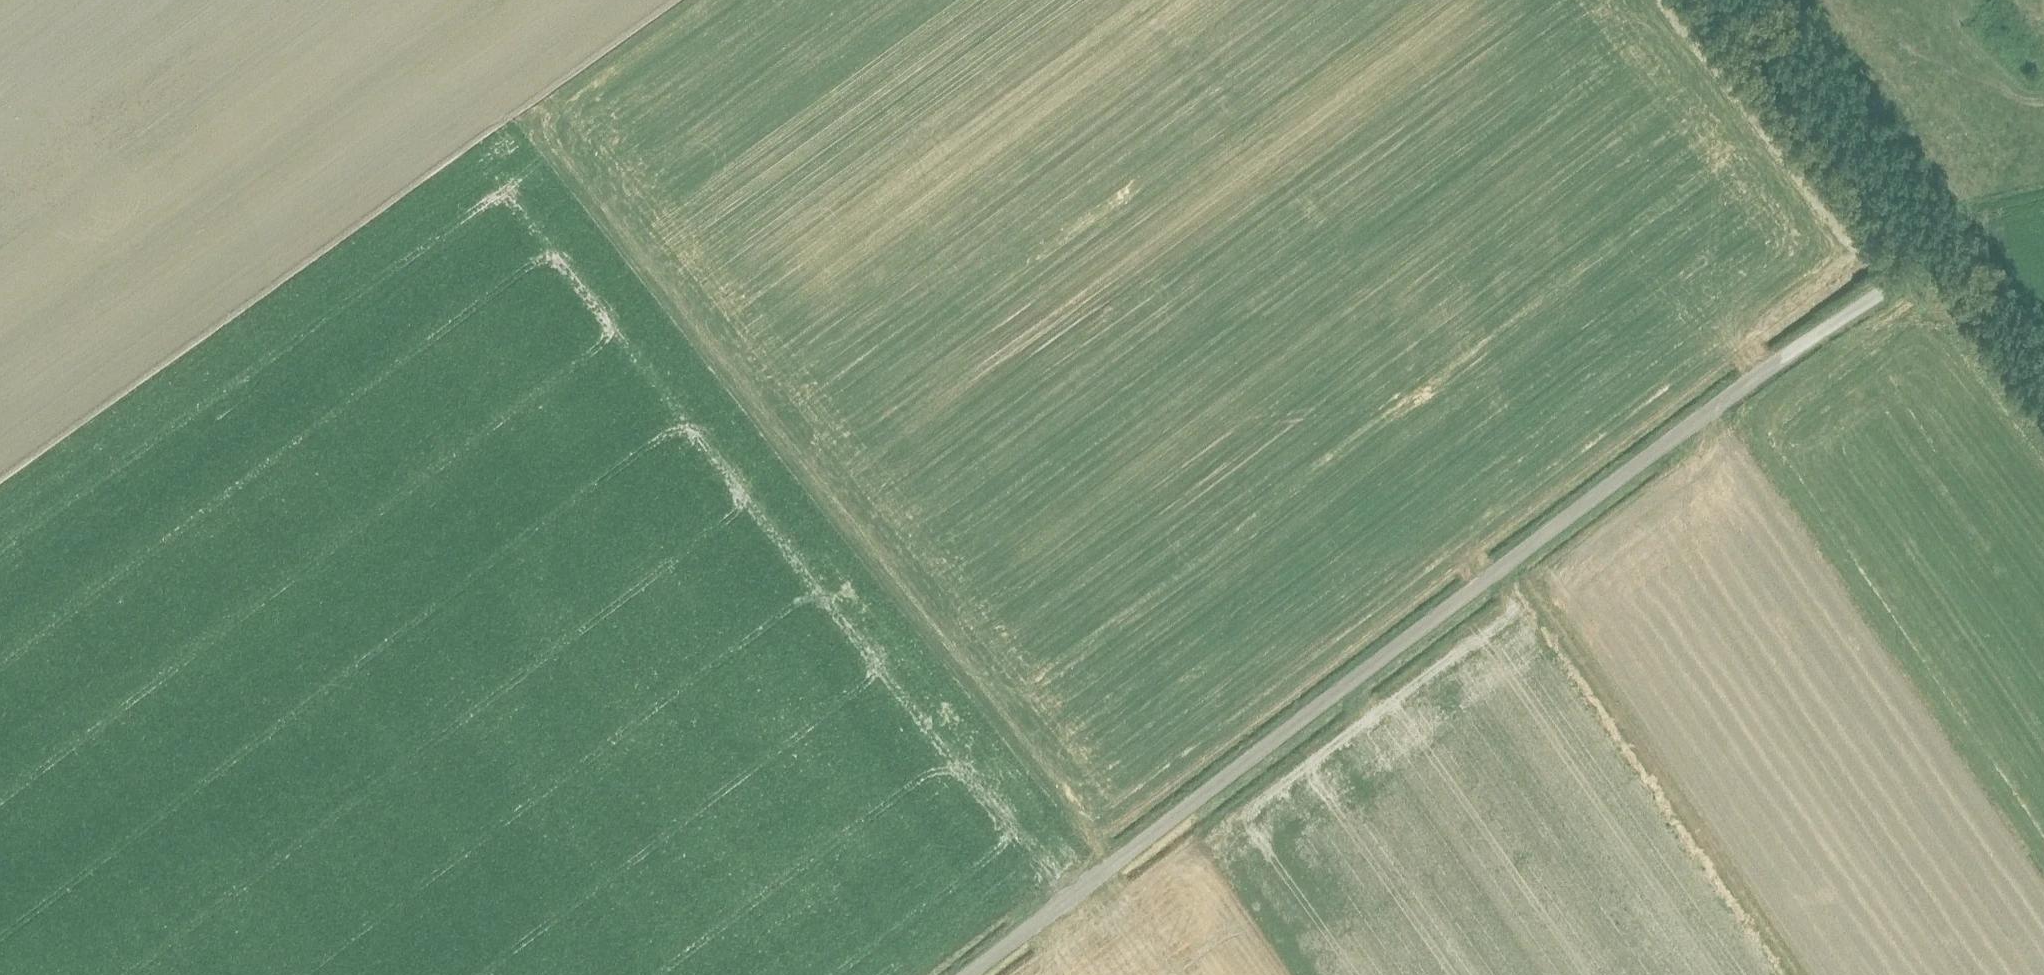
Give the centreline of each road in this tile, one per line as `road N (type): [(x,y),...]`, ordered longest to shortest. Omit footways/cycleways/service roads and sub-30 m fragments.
road 1 (unclassified): [(961,974),(1774,362),(1942,249)]
road 2 (tertiary): [(1942,249),(1749,0)]
road 3 (tertiary): [(2043,378),(1942,249)]

